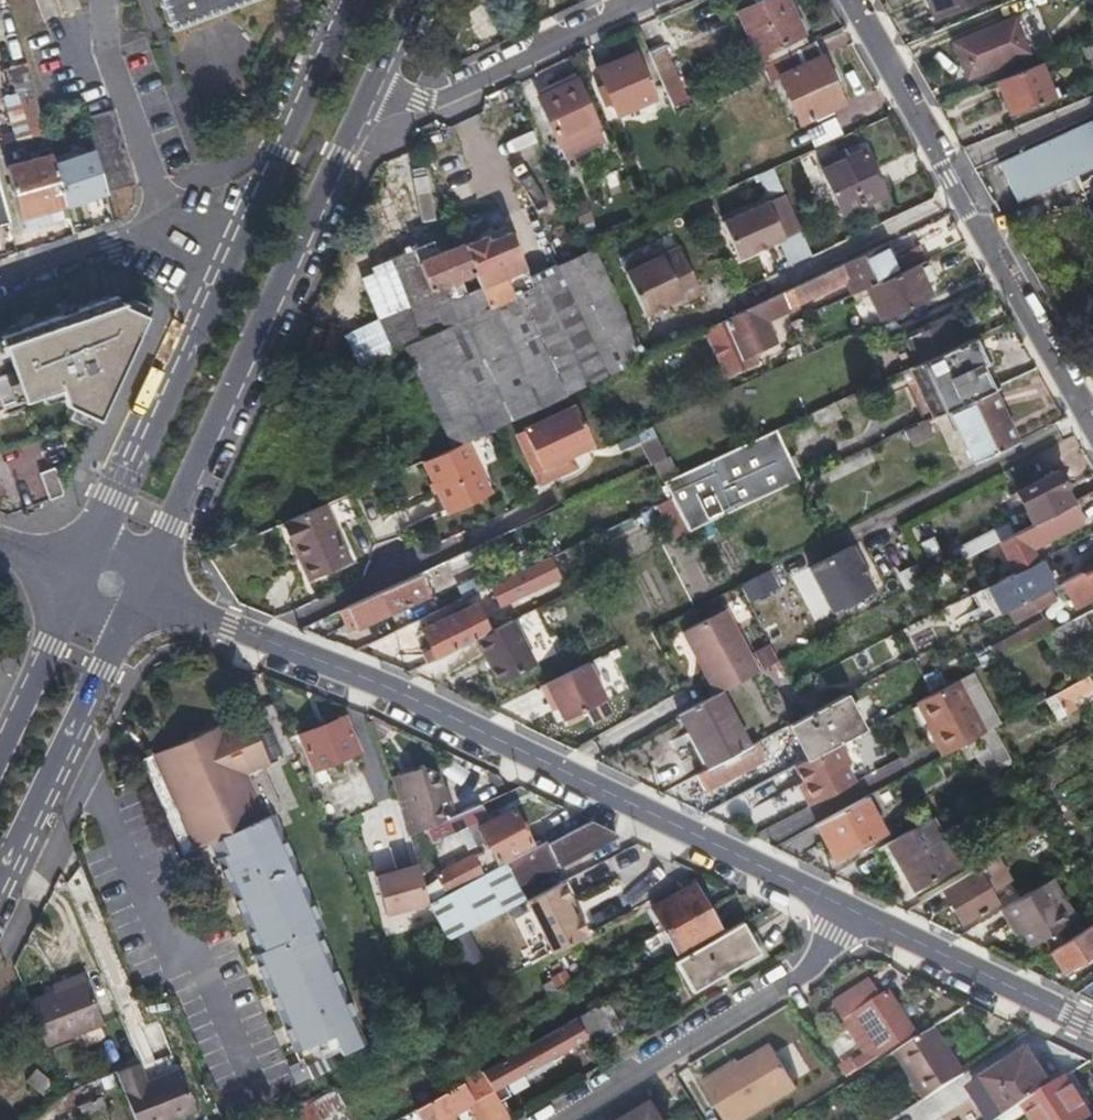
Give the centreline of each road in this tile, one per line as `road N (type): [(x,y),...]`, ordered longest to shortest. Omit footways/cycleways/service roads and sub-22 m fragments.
road 1 (residential): [(861,924),(450,722),(137,597)]
road 2 (tertiary): [(137,597),(365,102)]
road 3 (residential): [(851,0),(1092,417)]
road 4 (residential): [(551,1119),(817,962),(861,924)]
road 5 (tertiary): [(228,257),(80,576)]
road 6 (tertiary): [(0,875),(137,597)]
road 7 (residential): [(365,102),(397,114),(645,0)]
road 8 (tertiary): [(351,0),(228,257)]
road 9 (residential): [(1092,1034),(861,924)]
road 10 (residential): [(0,286),(164,226),(228,257)]
road 11 (tertiary): [(80,576),(0,750)]

